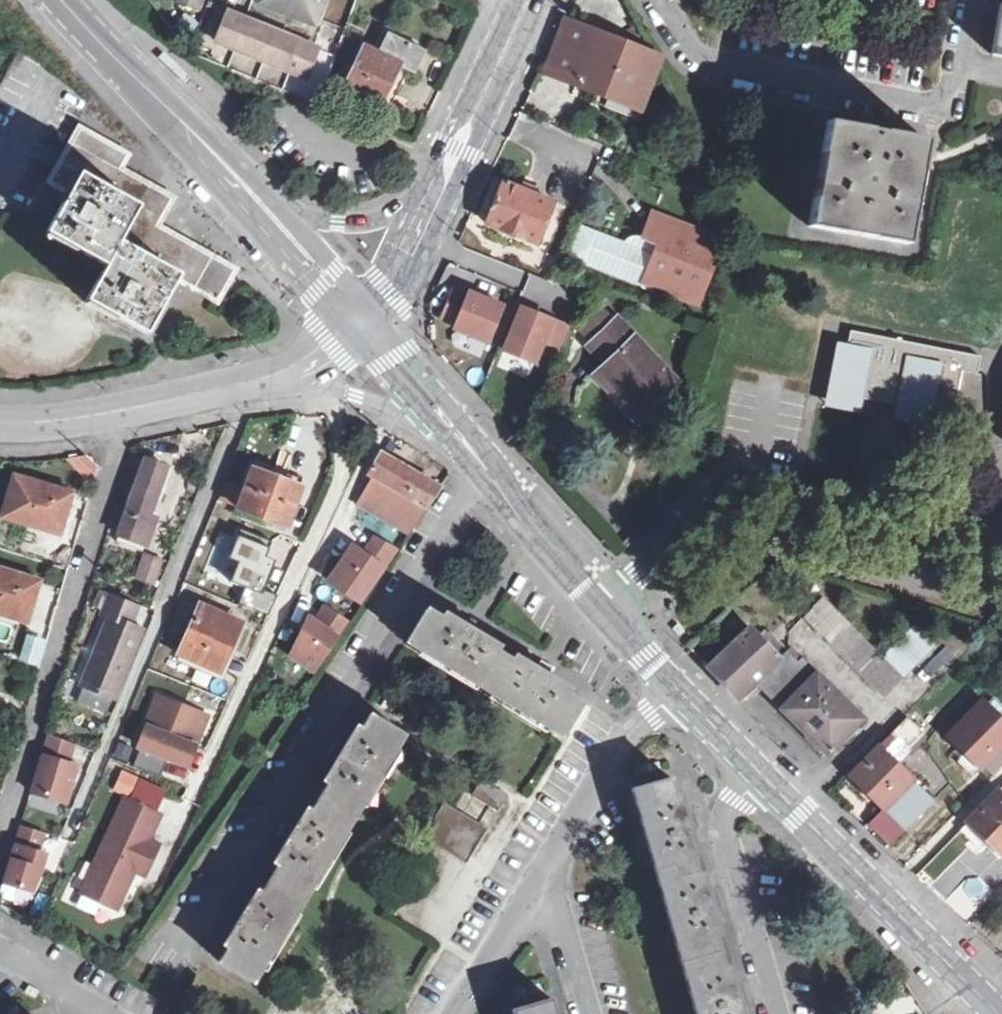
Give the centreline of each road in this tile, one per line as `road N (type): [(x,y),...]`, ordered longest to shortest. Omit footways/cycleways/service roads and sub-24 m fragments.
road 1 (residential): [(176,941),(482,477)]
road 2 (residential): [(126,408),(0,839)]
road 3 (tertiary): [(113,56),(150,108),(357,330)]
road 4 (tertiary): [(997,1013),(761,777)]
road 5 (residential): [(739,503),(1001,581)]
road 6 (residential): [(761,777),(728,813),(725,838),(776,1013)]
road 7 (residential): [(676,686),(633,729),(546,871)]
road 8 (residential): [(450,170),(399,209),(360,220),(314,216),(263,188)]
road 9 (tertiary): [(263,188),(113,56)]
road 10 (tertiary): [(500,470),(466,417),(377,315)]
road 11 (residential): [(450,170),(532,0)]
road 12 (tertiary): [(377,315),(263,188)]
road 13 (residential): [(605,603),(739,503)]
road 14 (residential): [(546,871),(458,1013)]
road 15 (residential): [(281,375),(439,425)]
road 16 (residential): [(377,315),(450,170)]
road 17 (residential): [(281,375),(126,408)]
road 18 (residential): [(546,871),(588,1013)]
road 19 (residential): [(126,408),(0,421)]
road 20 (tertiary): [(482,477),(569,568)]
road 21 (tertiary): [(357,330),(439,425)]
road 22 (tertiary): [(761,777),(676,686)]

